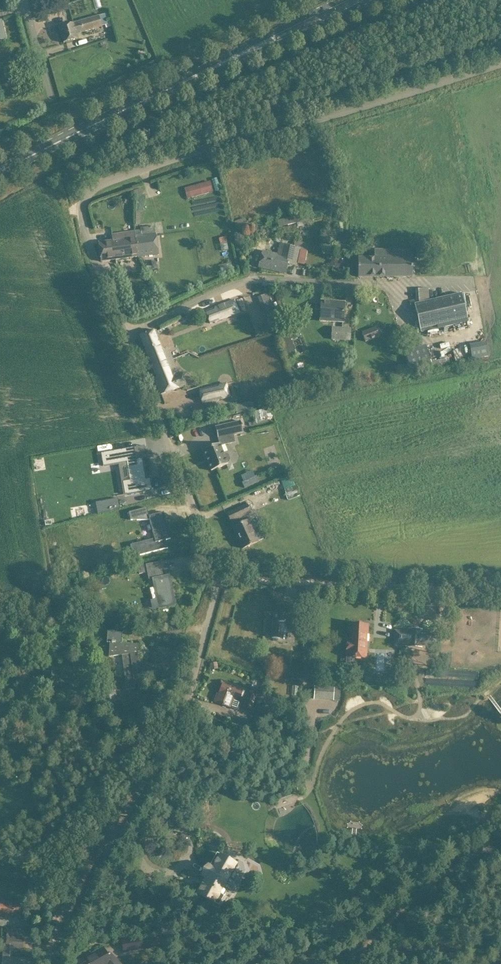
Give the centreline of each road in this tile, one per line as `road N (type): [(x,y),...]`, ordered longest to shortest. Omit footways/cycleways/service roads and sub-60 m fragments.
road 1 (unclassified): [(124,335),(80,218),(84,193),(500,63)]
road 2 (unclassified): [(52,963),(72,898),(187,702),(221,576)]
road 3 (secondary): [(0,175),(255,48)]
road 4 (unclassified): [(221,576),(124,335)]
road 5 (residential): [(124,335),(244,281),(358,284)]
road 6 (residential): [(458,591),(221,576)]
road 7 (track): [(351,963),(442,876),(500,843)]
road 8 (secondary): [(255,48),(384,0)]

